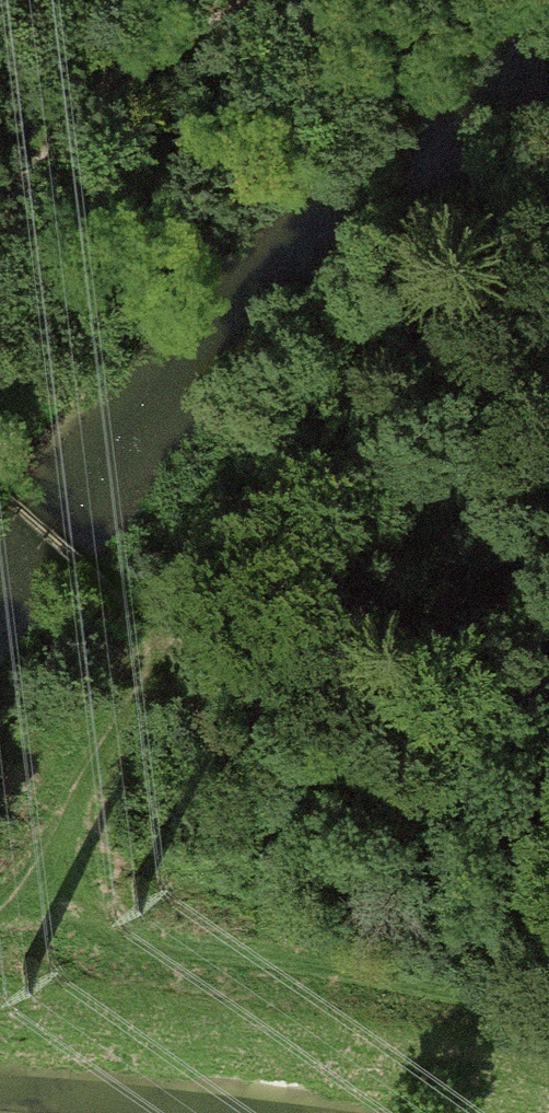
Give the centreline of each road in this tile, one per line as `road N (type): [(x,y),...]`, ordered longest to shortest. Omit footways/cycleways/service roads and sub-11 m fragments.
road 1 (track): [(548,230),(175,639),(23,951)]
road 2 (track): [(548,984),(312,978),(195,956),(23,951)]
road 3 (track): [(0,251),(103,121),(252,0)]

